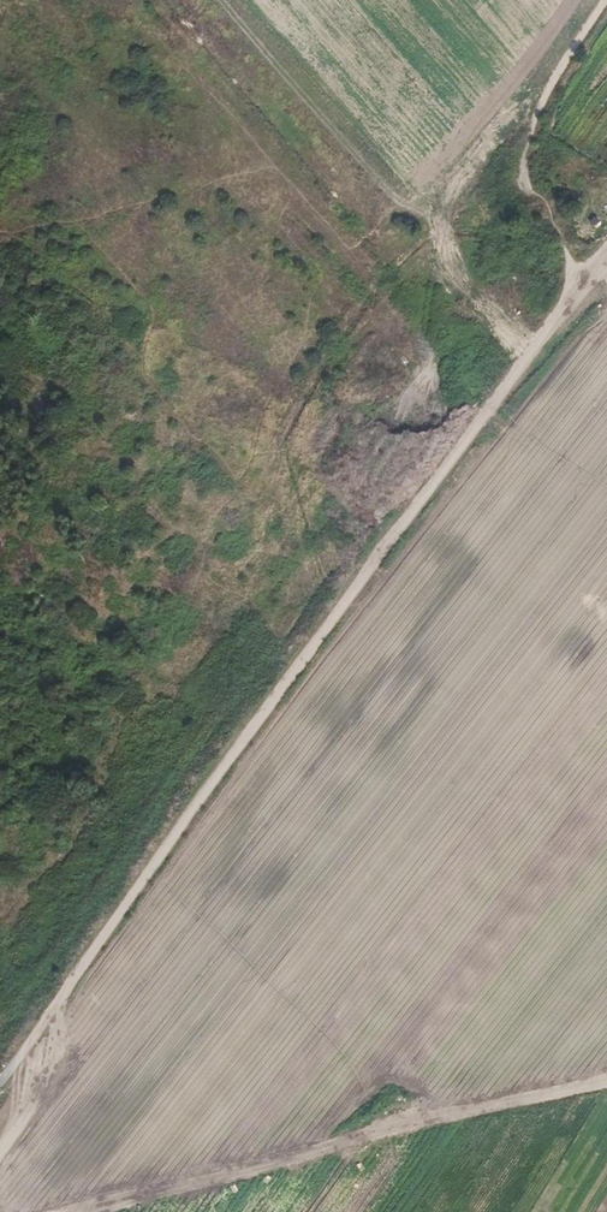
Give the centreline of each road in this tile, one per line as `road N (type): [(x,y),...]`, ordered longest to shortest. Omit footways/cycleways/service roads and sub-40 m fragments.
road 1 (track): [(50,1014),(579,281),(523,192),(519,165),(547,90),(604,0)]
road 2 (track): [(96,1211),(606,1078)]
road 3 (track): [(323,0),(523,192)]
road 4 (track): [(0,1151),(37,1093),(50,1052),(50,1014)]

